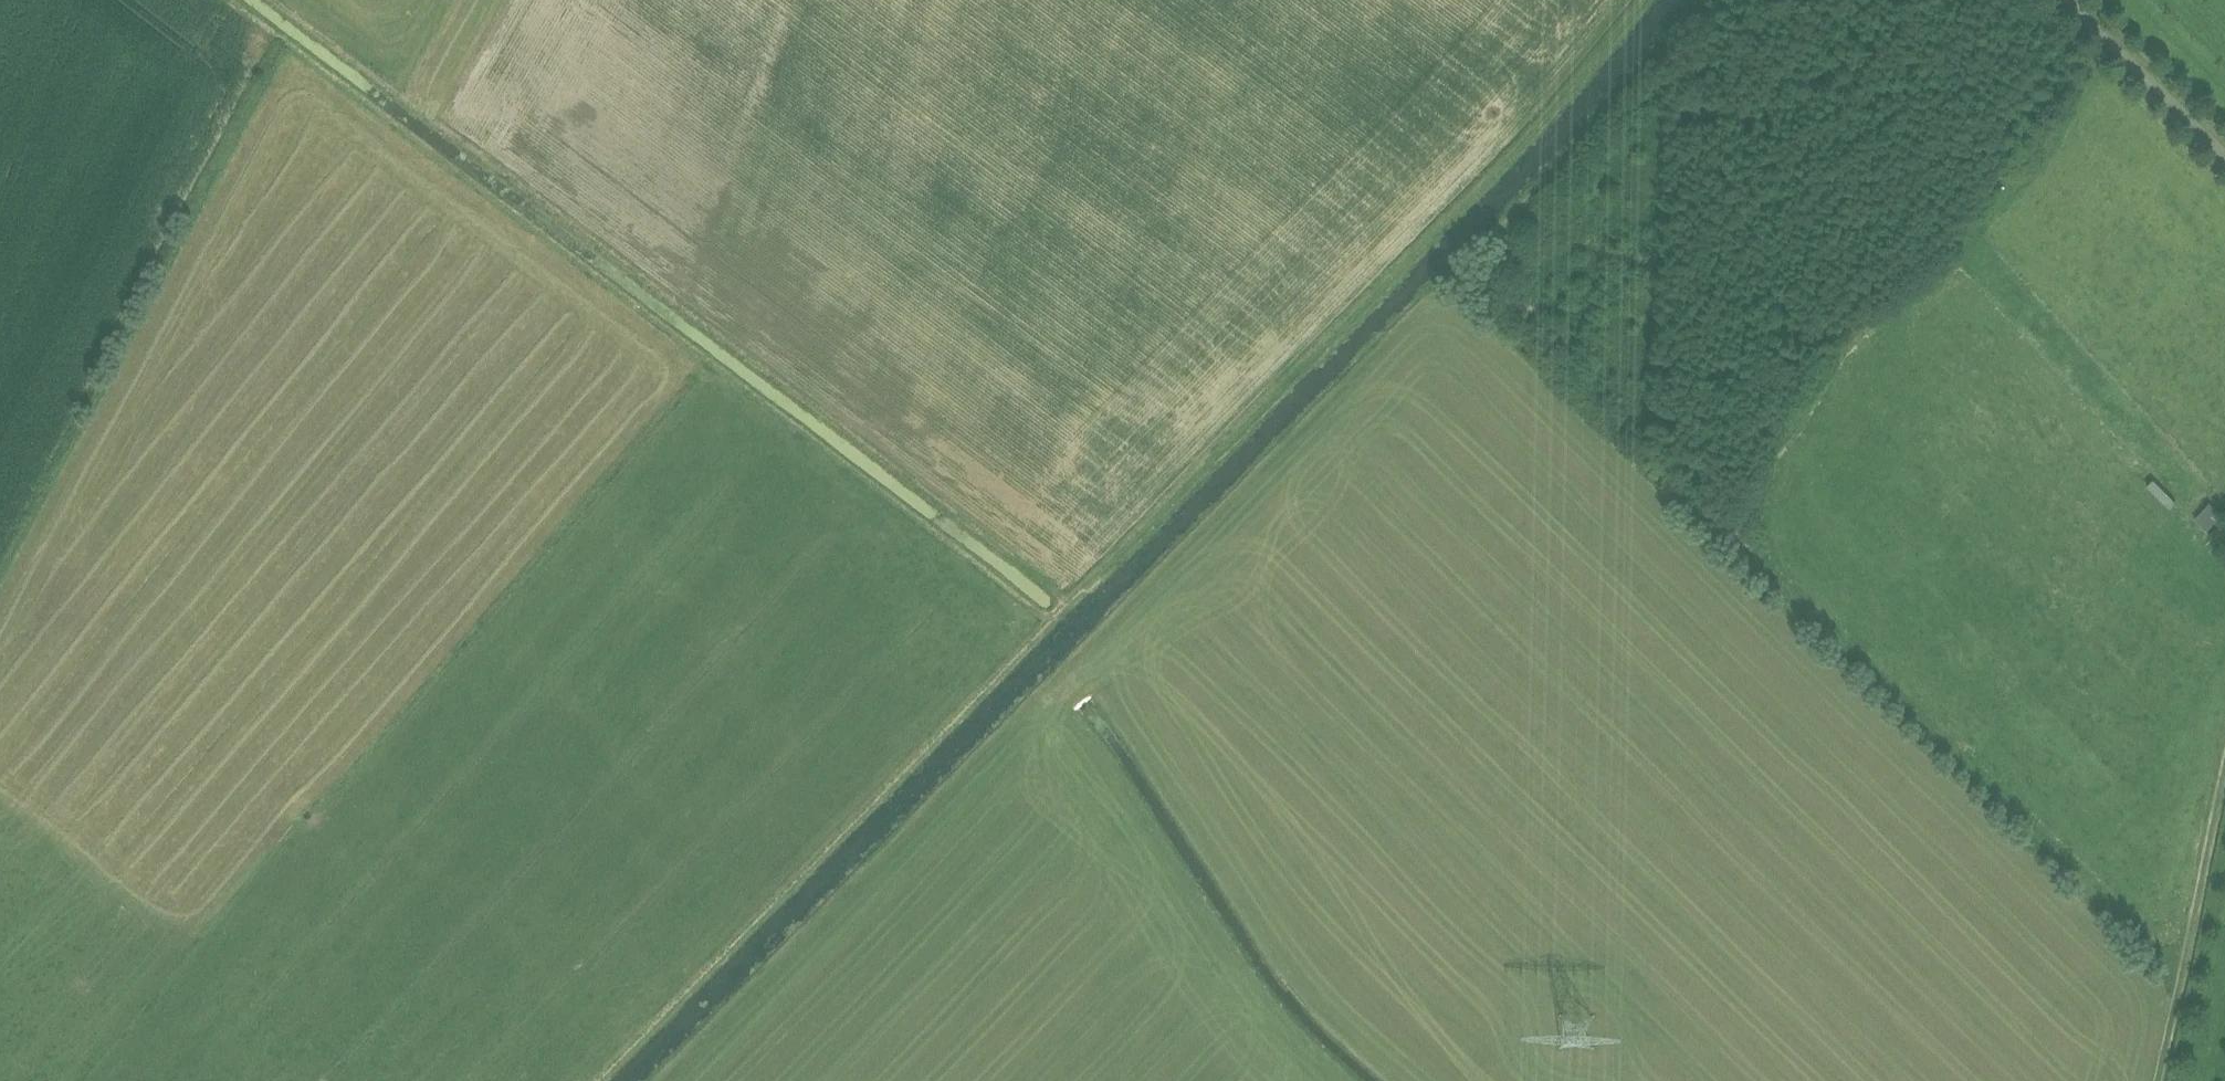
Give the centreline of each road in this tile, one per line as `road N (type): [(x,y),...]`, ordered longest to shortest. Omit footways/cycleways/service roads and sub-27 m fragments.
road 1 (track): [(2158,1080),(2224,778)]
road 2 (unclassified): [(2224,155),(2069,0)]

